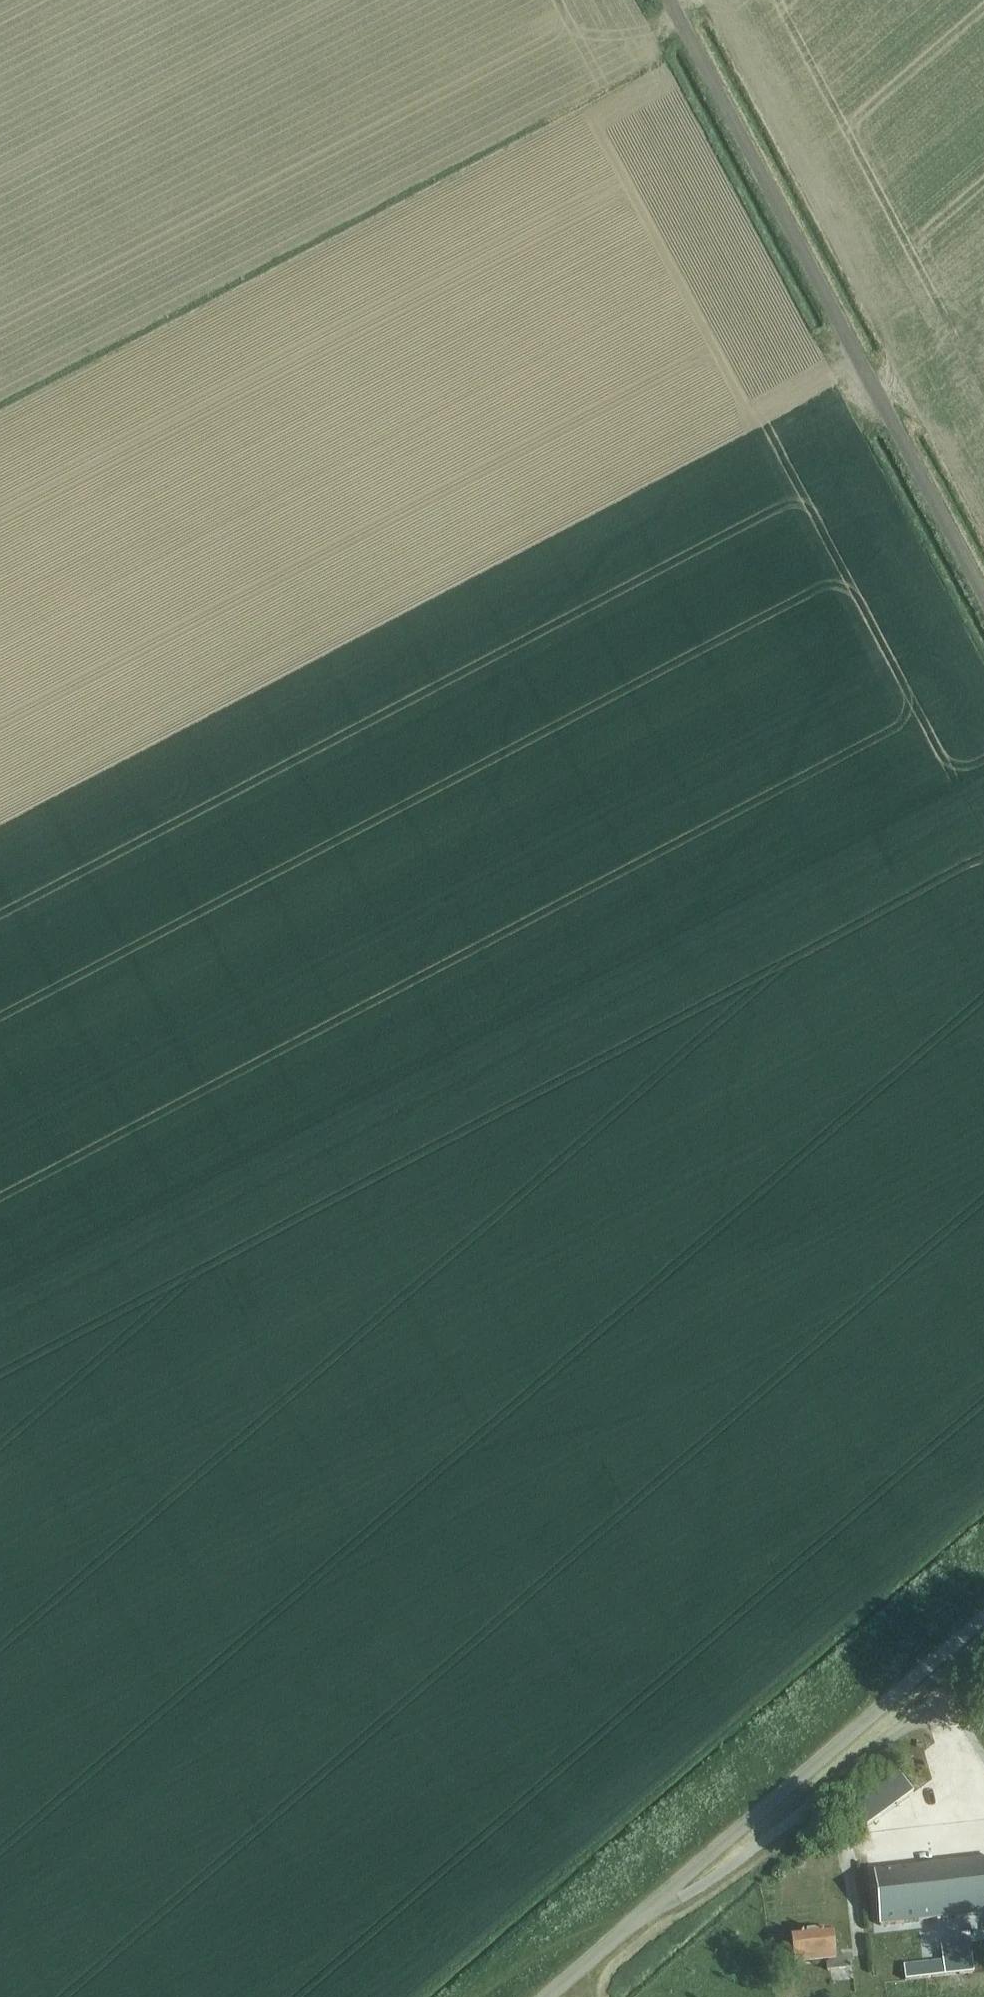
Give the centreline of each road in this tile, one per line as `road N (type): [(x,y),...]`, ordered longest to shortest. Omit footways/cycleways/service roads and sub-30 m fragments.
road 1 (unclassified): [(983,595),(670,0)]
road 2 (unclassified): [(543,1996),(983,1610)]

